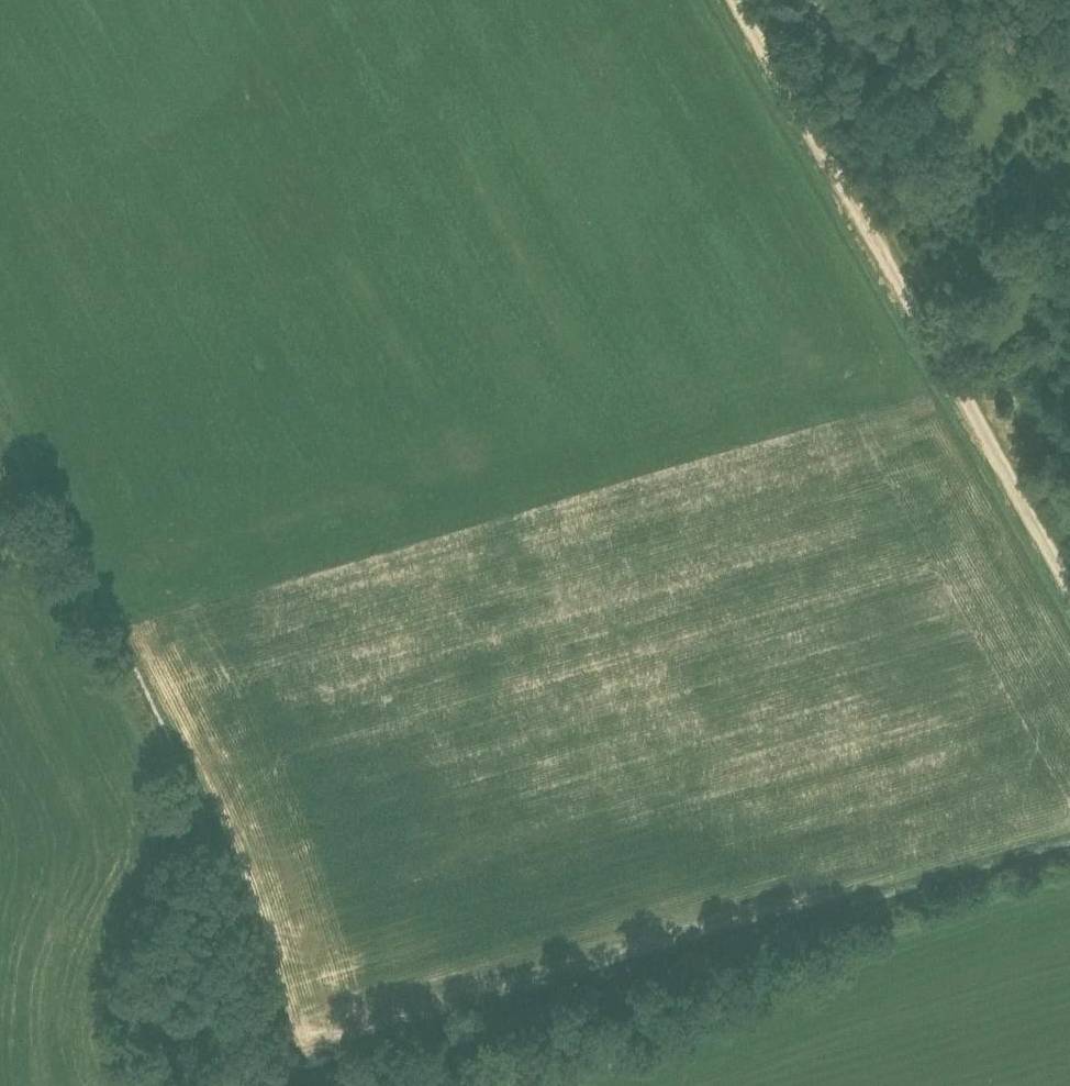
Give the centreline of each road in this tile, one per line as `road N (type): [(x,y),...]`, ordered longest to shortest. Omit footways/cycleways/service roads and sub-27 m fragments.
road 1 (track): [(739,0),(1069,578)]

